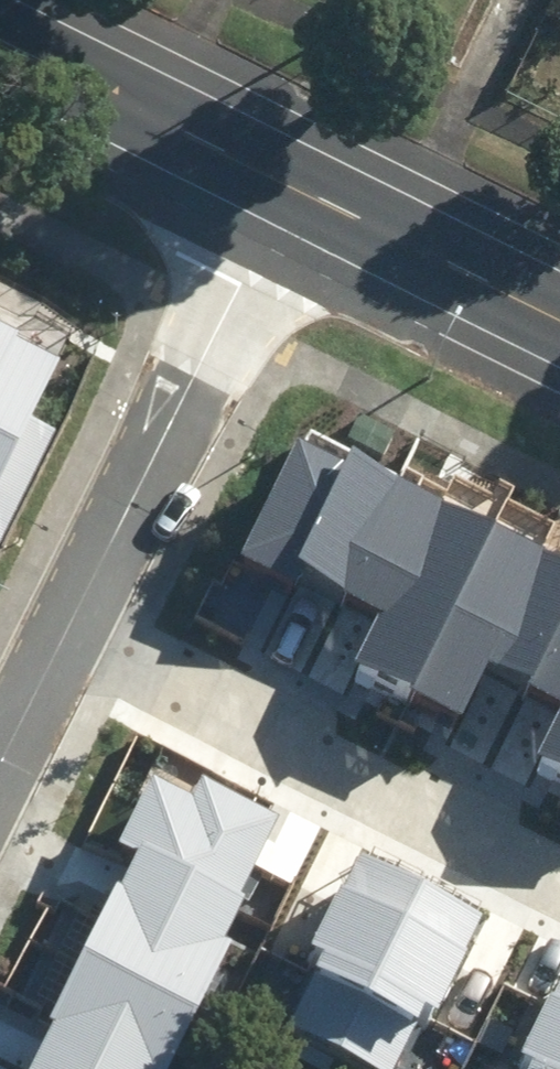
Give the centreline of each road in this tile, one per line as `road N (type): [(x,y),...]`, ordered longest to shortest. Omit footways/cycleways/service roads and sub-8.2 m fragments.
road 1 (residential): [(68,627),(559,871)]
road 2 (residential): [(289,184),(68,627)]
road 3 (tertiary): [(289,184),(0,45)]
road 4 (tertiary): [(559,318),(289,184)]
road 5 (residential): [(68,627),(4,751)]

